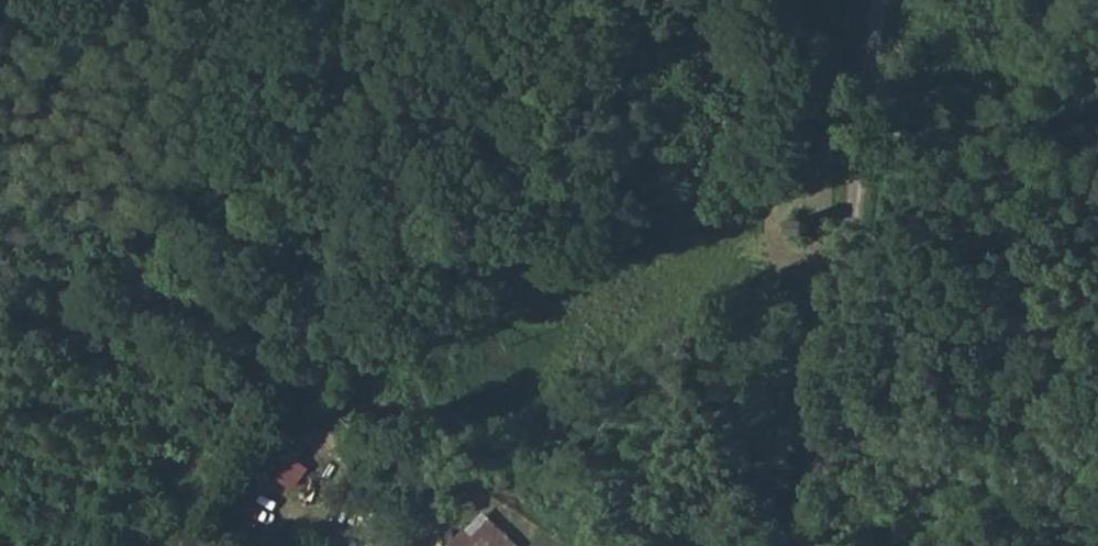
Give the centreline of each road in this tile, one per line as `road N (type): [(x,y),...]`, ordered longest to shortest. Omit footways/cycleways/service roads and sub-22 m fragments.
road 1 (unclassified): [(808,545),(824,319),(874,0)]

